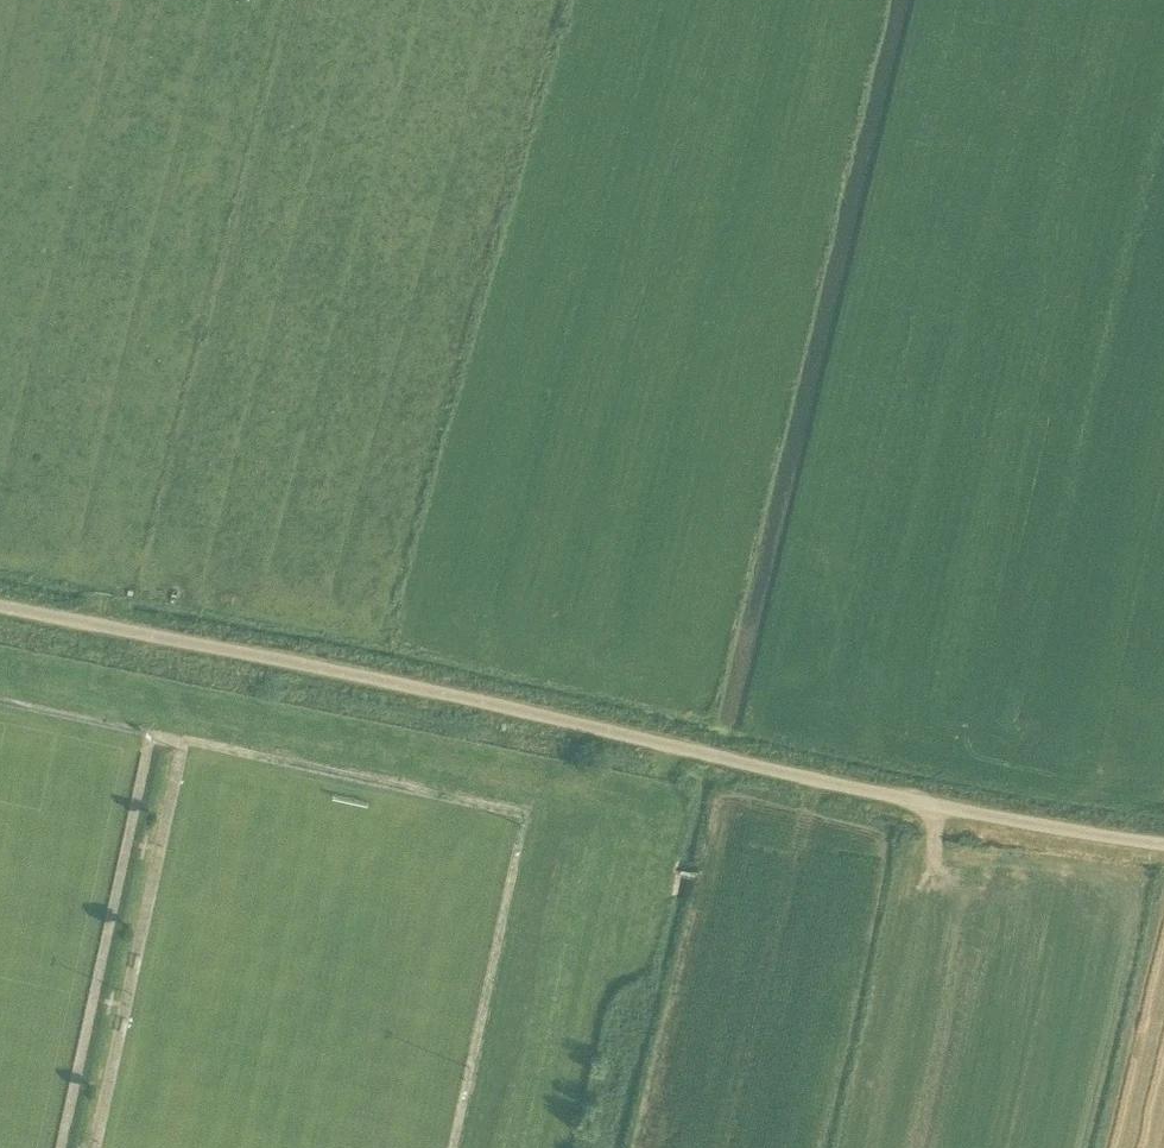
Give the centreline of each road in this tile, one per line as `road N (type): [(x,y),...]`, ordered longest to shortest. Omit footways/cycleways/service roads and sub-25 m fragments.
road 1 (unclassified): [(1163,844),(956,809),(0,606)]

